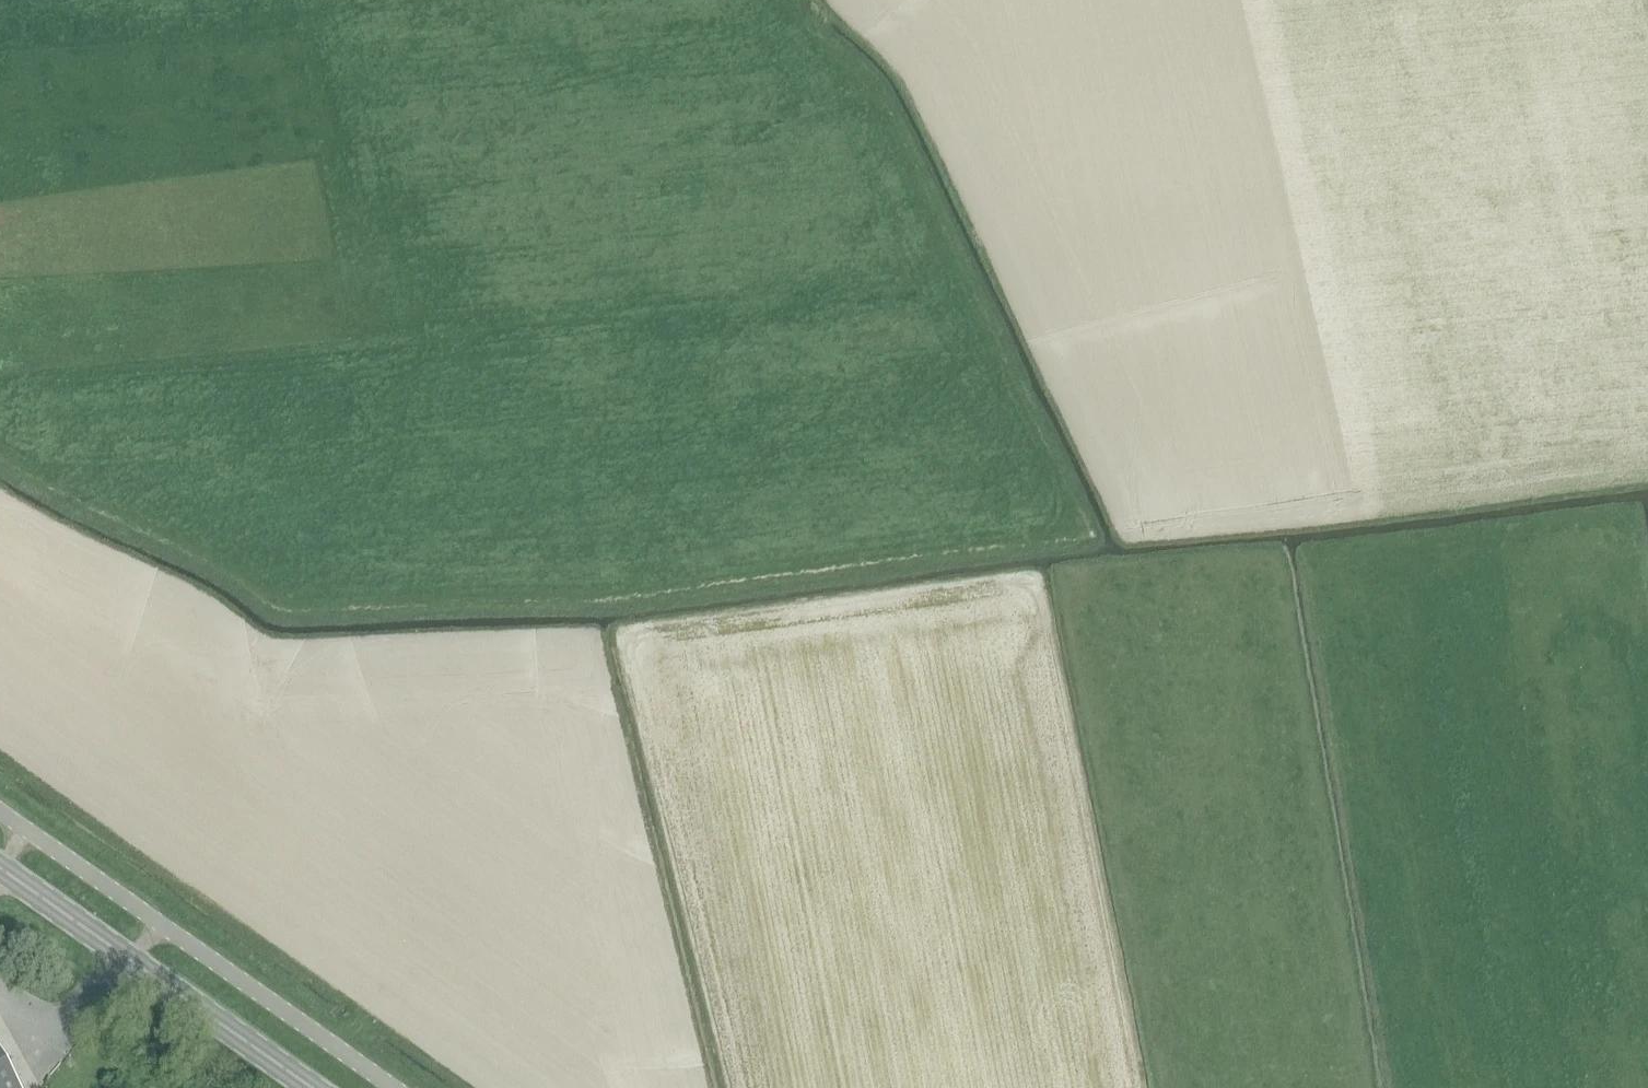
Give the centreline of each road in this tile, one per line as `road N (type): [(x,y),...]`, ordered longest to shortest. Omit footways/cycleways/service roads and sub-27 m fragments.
road 1 (unclassified): [(394,1087),(0,810)]
road 2 (primary): [(312,1087),(0,867)]

